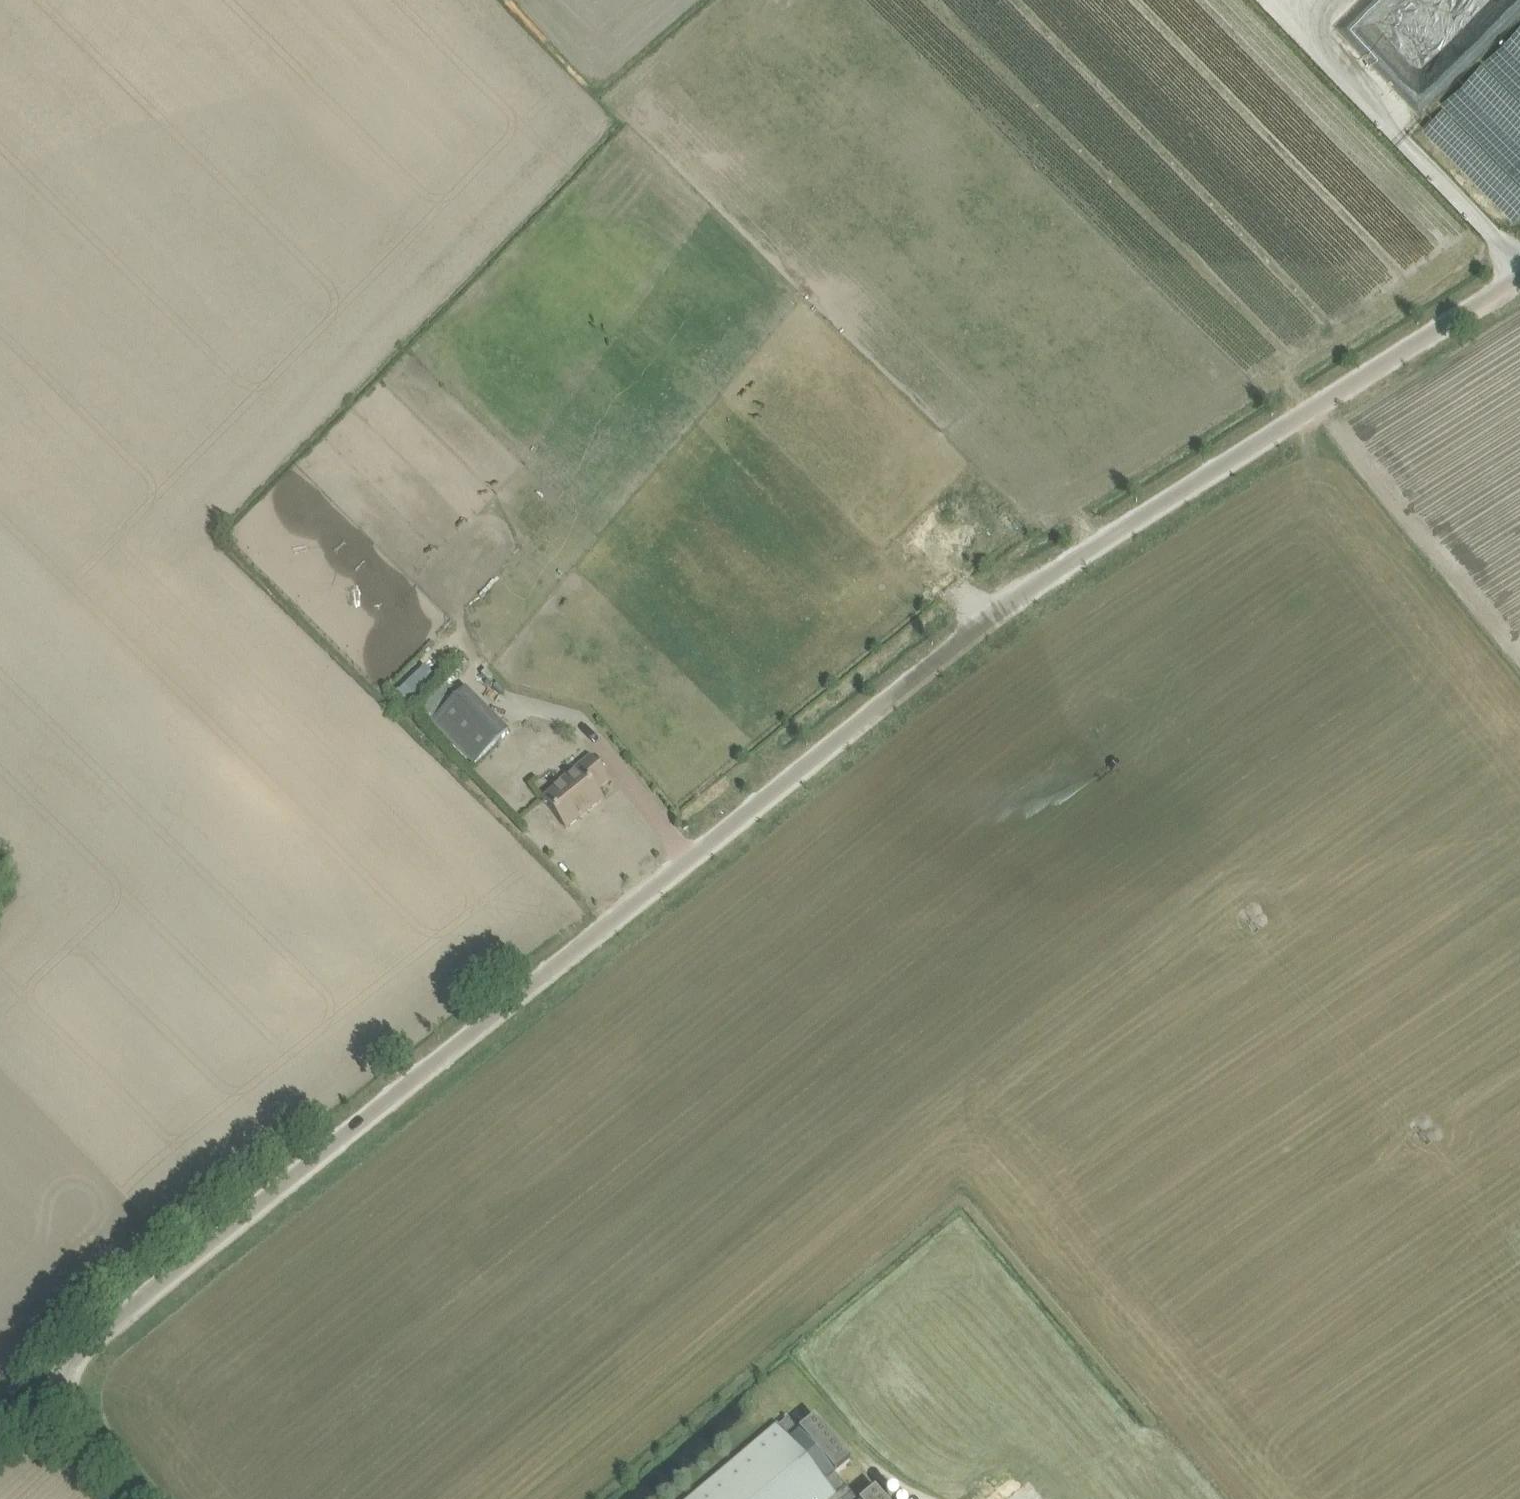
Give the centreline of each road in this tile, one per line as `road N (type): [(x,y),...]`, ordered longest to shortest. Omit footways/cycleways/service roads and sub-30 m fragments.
road 1 (unclassified): [(142,1498),(44,1383),(1082,540),(1519,270)]

